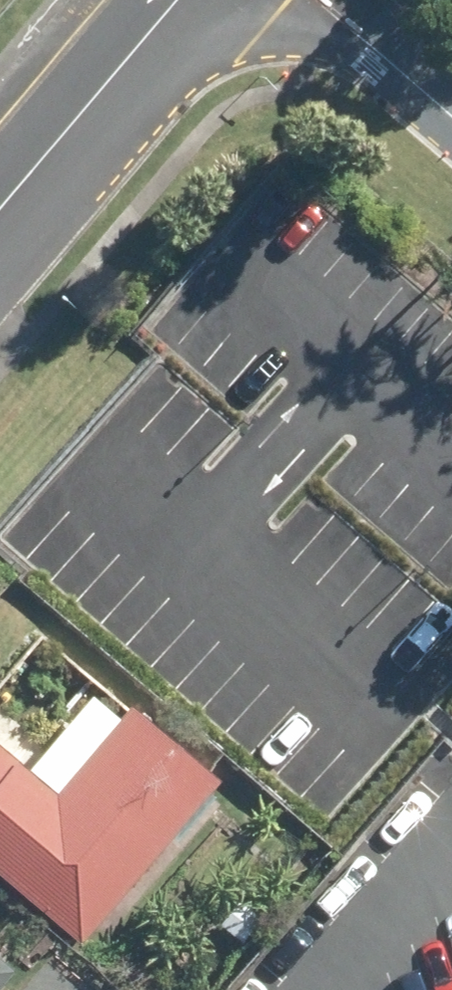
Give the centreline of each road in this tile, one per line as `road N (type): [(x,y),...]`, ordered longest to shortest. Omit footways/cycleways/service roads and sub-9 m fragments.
road 1 (residential): [(194,0),(0,216)]
road 2 (residential): [(451,122),(307,0)]

